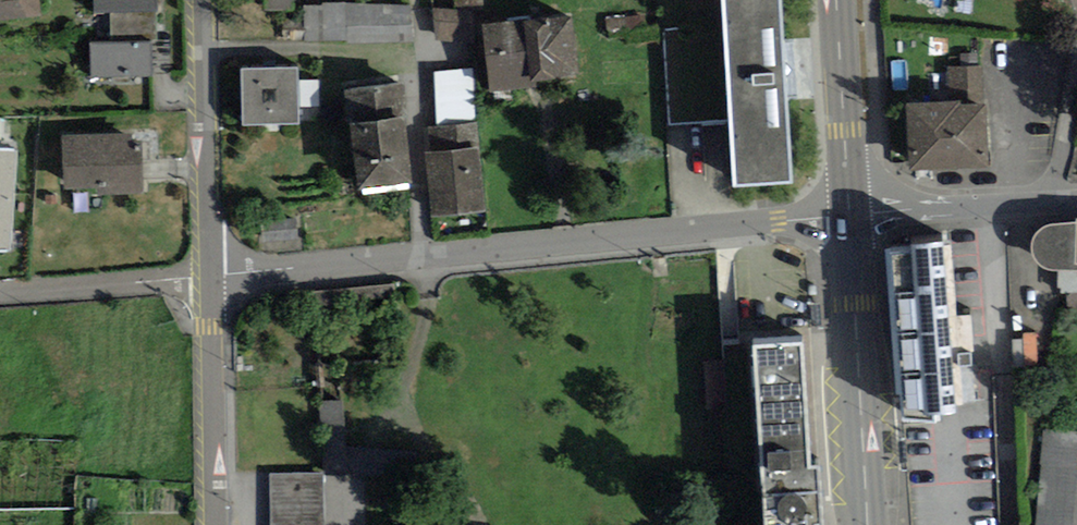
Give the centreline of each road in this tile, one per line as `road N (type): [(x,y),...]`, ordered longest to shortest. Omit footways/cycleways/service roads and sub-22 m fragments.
road 1 (residential): [(212,278),(850,217)]
road 2 (tertiary): [(869,524),(850,217)]
road 3 (residential): [(212,278),(203,0)]
road 4 (residential): [(215,524),(212,278)]
road 5 (tertiary): [(1076,201),(850,217)]
road 6 (tertiary): [(850,217),(836,0)]
road 7 (residential): [(212,278),(0,294)]

